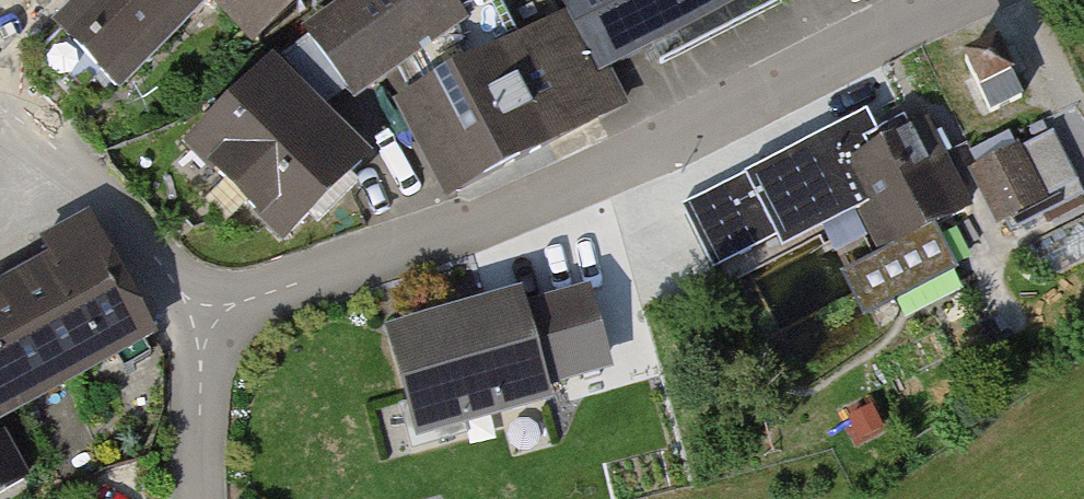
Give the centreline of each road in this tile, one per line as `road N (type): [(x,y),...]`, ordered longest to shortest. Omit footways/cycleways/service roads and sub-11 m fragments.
road 1 (residential): [(204,318),(578,178),(962,0)]
road 2 (residential): [(0,106),(67,153),(204,318)]
road 3 (residential): [(204,318),(203,498)]

